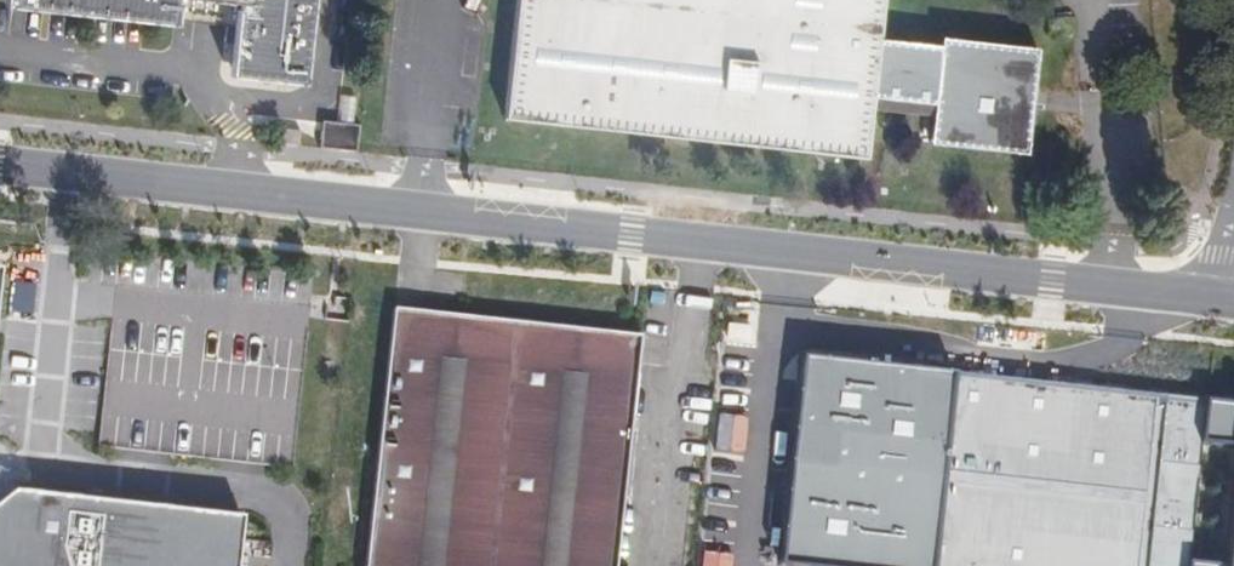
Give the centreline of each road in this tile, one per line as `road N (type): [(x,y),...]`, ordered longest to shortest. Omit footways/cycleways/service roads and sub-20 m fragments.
road 1 (tertiary): [(1228,299),(0,165)]

